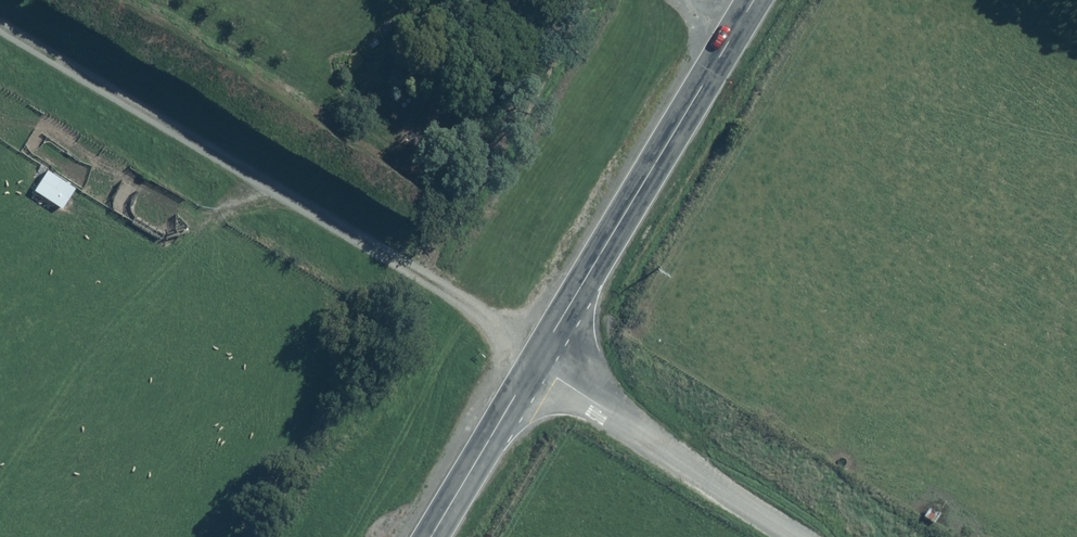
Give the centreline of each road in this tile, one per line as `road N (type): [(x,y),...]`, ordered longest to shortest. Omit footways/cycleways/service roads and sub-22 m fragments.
road 1 (track): [(0,47),(533,364)]
road 2 (primary): [(753,0),(533,364)]
road 3 (residential): [(533,364),(806,536)]
road 4 (primary): [(533,364),(428,536)]

